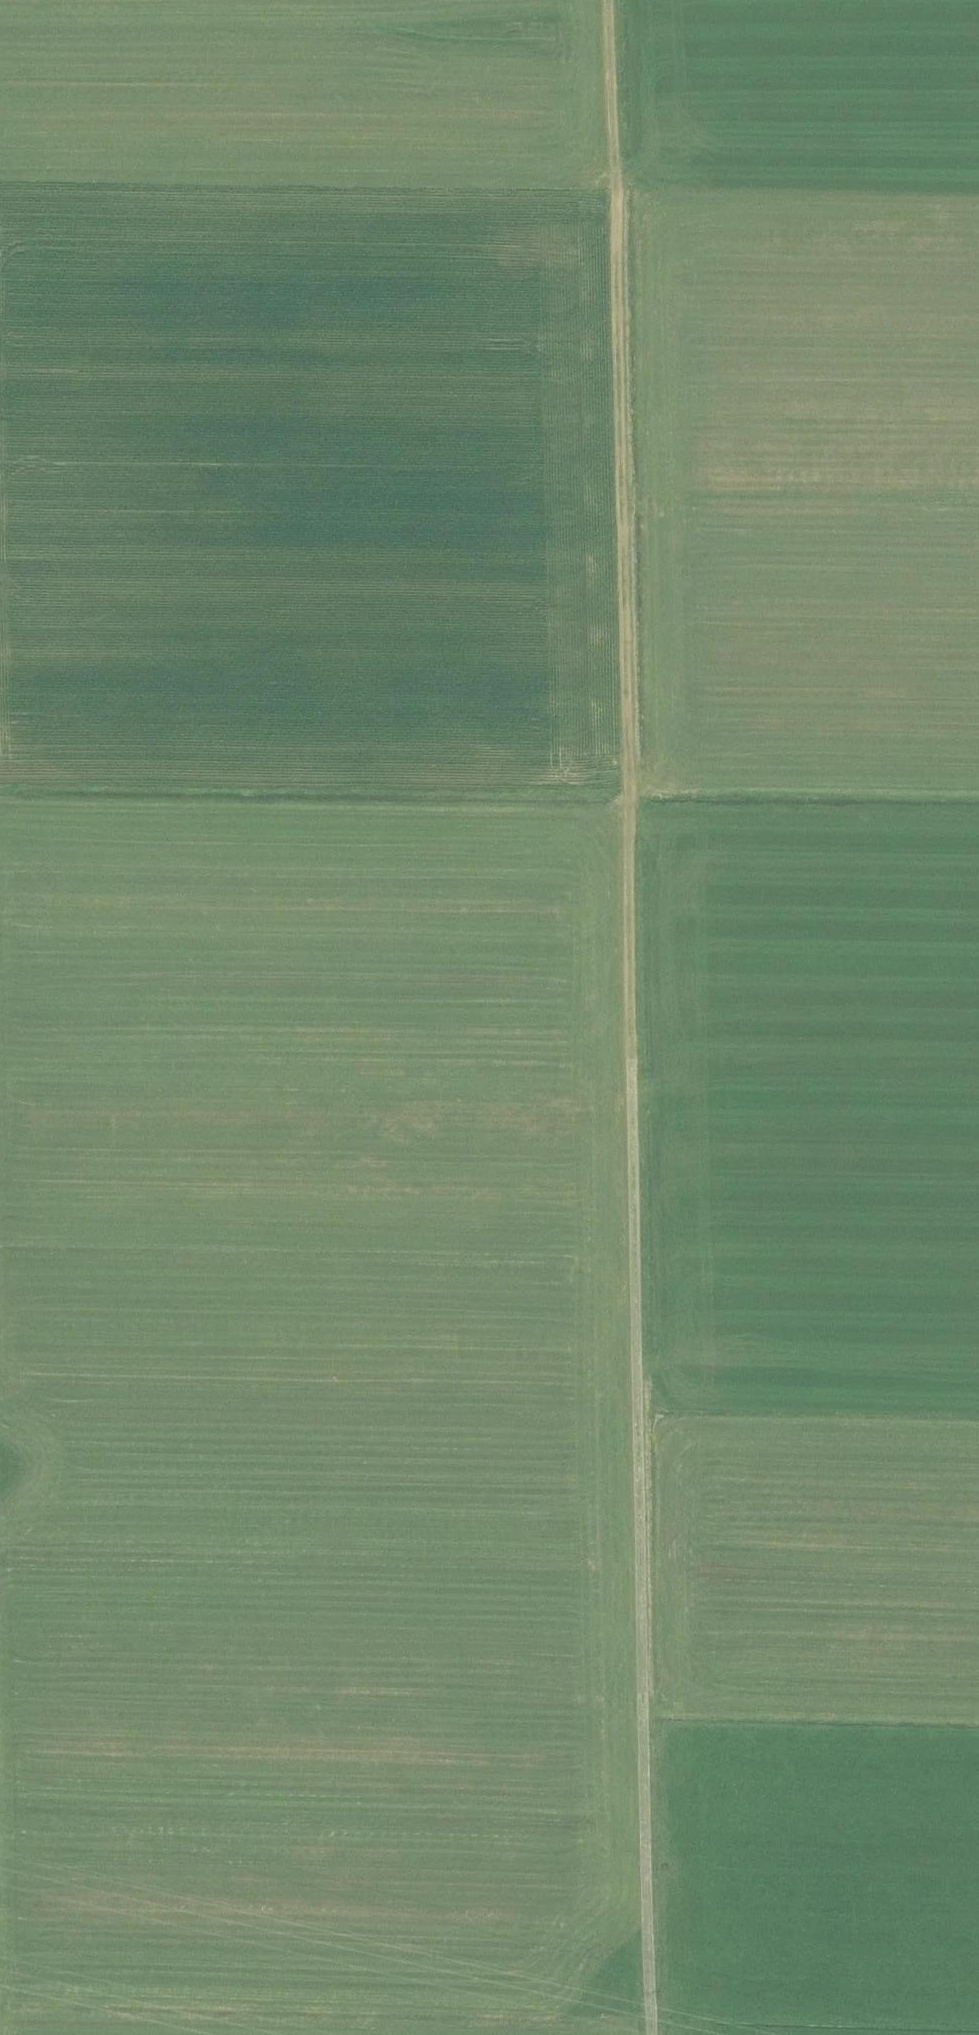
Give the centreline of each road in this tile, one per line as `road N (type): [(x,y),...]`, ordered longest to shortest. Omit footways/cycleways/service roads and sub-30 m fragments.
road 1 (track): [(616,0),(652,2034)]

